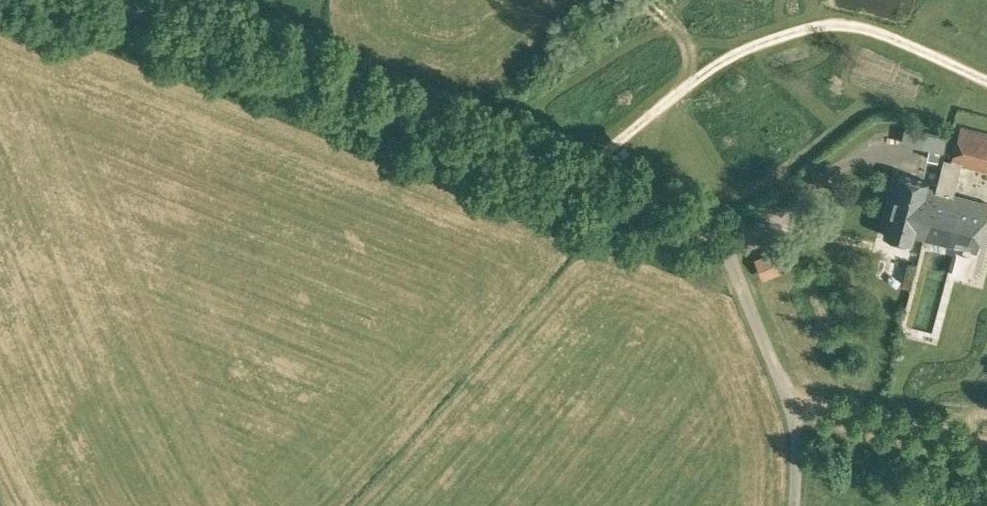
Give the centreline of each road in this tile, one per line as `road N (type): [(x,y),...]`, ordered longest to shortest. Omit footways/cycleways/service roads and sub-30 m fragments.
road 1 (unclassified): [(797,505),(790,407),(725,240),(93,0)]

